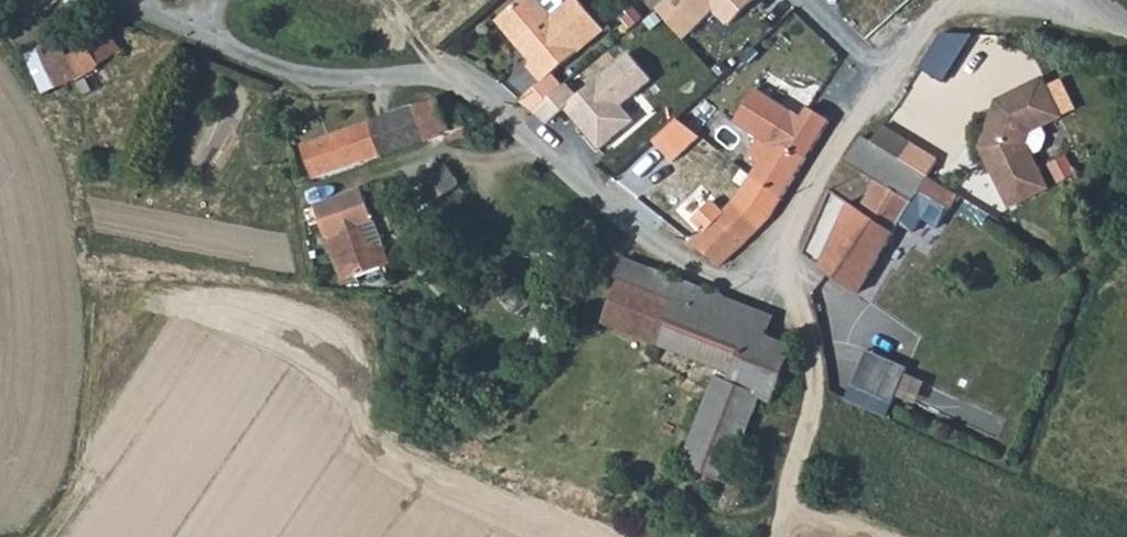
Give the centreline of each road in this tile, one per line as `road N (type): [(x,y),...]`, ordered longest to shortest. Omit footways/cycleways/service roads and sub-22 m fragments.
road 1 (unclassified): [(953,0),(850,128),(784,243),(749,274),(724,283),(648,246),(468,94),(397,79),(294,77),(129,0)]
road 2 (track): [(769,536),(789,511),(812,361),(769,260)]

